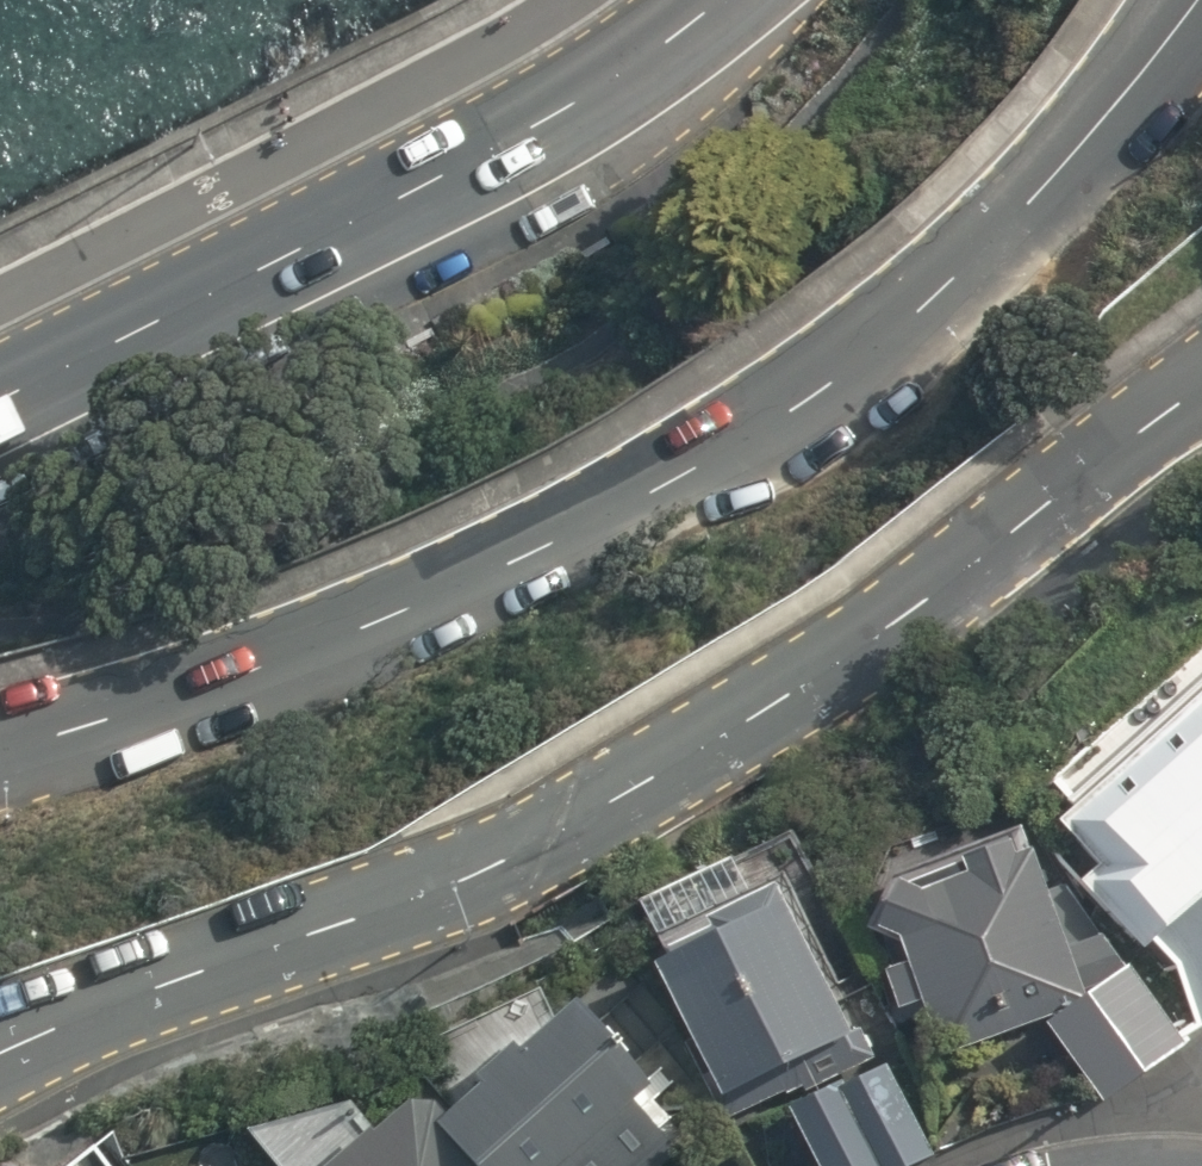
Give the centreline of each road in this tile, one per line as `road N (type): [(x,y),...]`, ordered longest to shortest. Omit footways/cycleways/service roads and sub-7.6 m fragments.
road 1 (tertiary): [(0,750),(400,614),(763,429),(933,301),(1022,214),(1198,0)]
road 2 (tertiary): [(1201,391),(834,670),(528,852),(427,896),(224,963),(0,1062)]
road 3 (secondary): [(0,386),(501,135),(727,0)]

